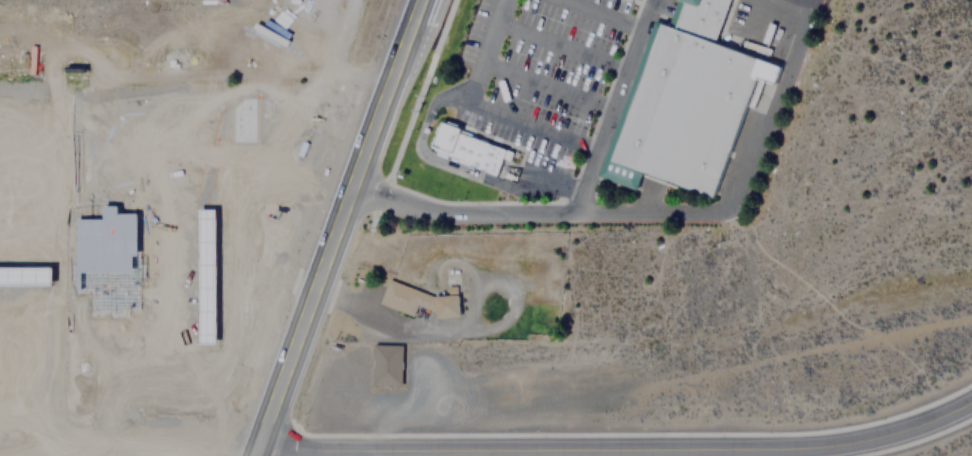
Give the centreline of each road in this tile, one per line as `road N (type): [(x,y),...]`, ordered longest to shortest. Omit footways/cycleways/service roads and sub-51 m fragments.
road 1 (tertiary): [(264,446),(784,449),(891,436),(971,400)]
road 2 (trunk): [(260,455),(426,0)]
road 3 (tertiary): [(264,446),(59,455)]

